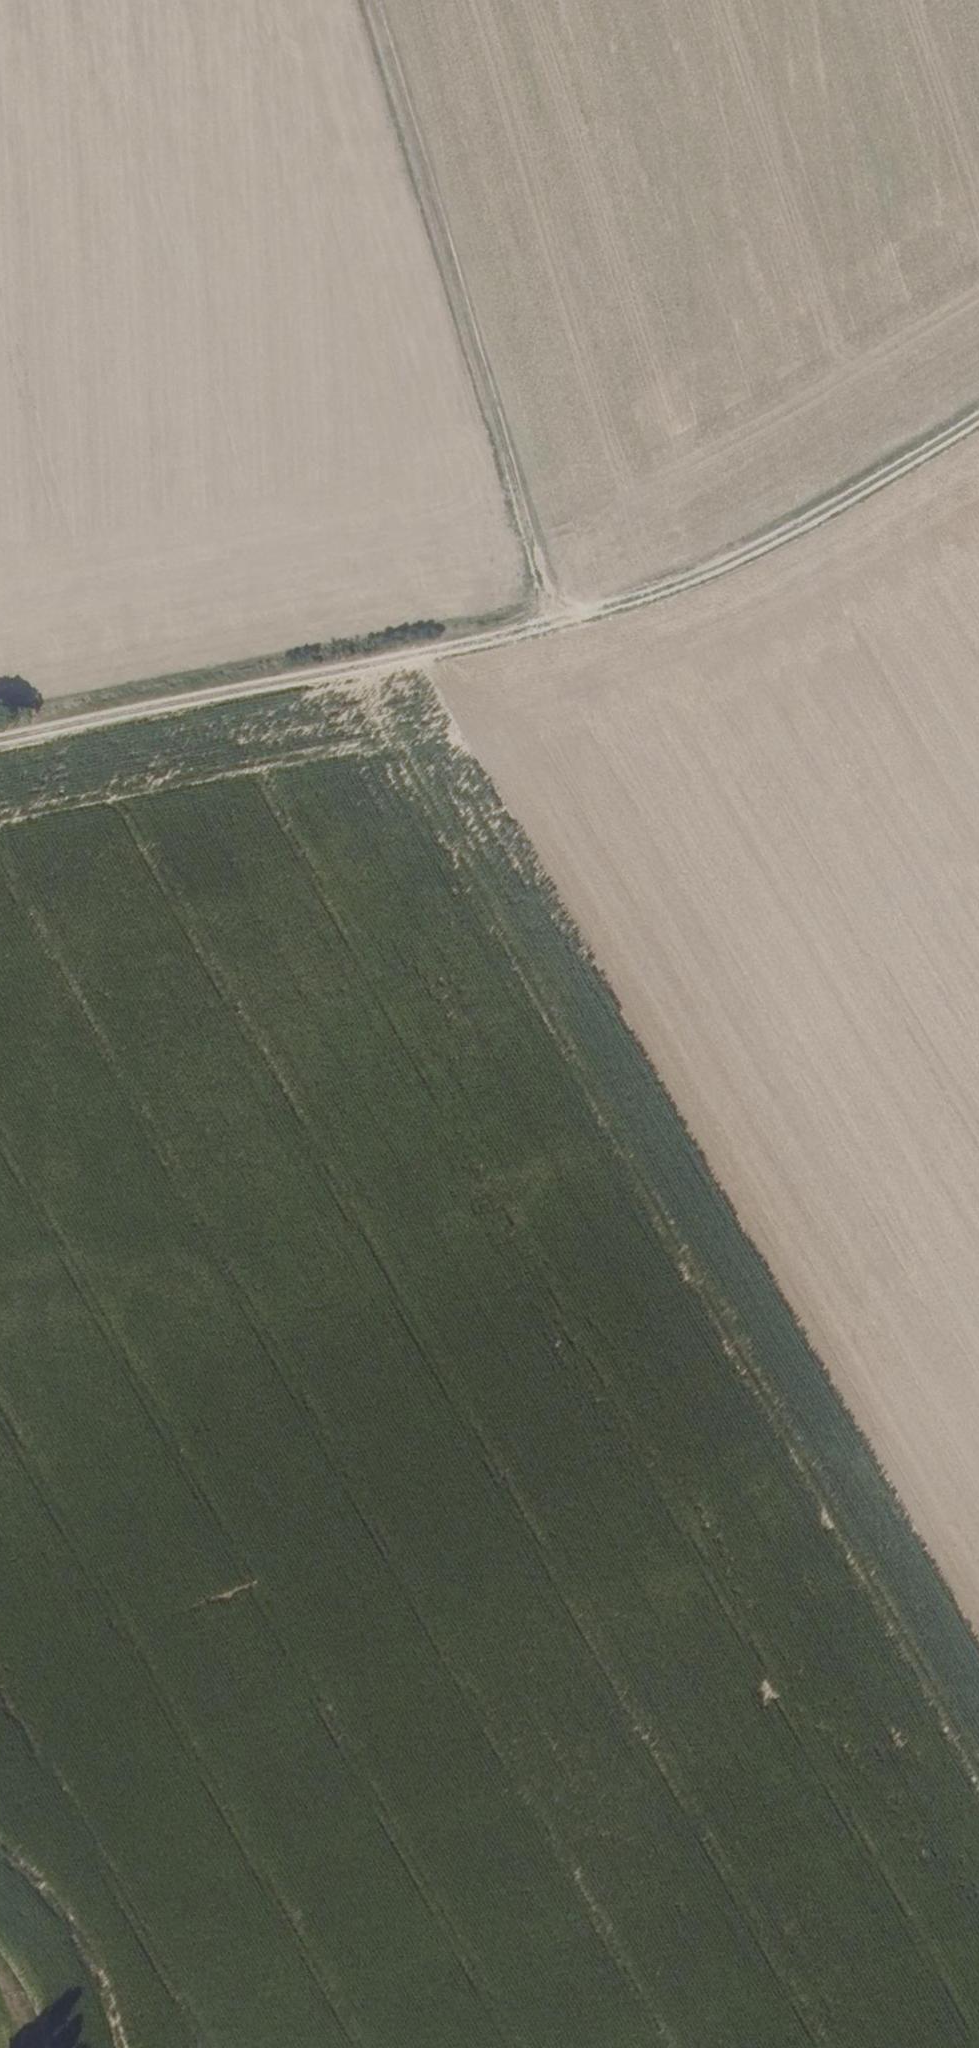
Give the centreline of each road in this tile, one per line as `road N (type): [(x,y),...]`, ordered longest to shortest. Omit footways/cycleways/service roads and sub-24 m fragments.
road 1 (track): [(0,746),(441,656),(667,594),(868,502),(978,426)]

